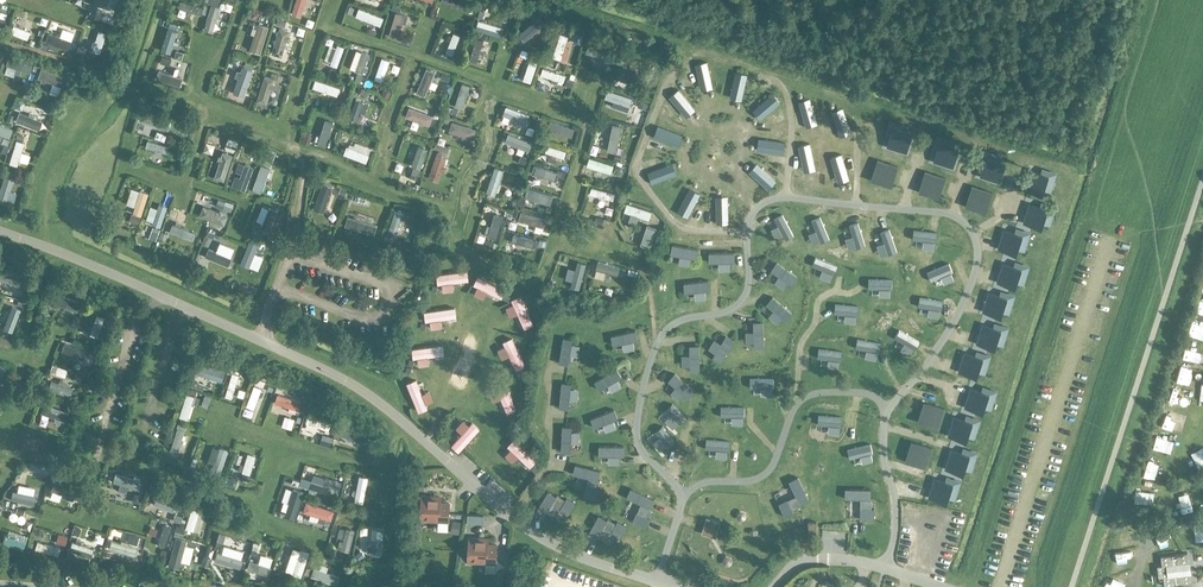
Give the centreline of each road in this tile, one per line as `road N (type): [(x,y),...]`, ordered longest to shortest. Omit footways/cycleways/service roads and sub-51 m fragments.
road 1 (unclassified): [(0,233),(336,377),(398,416),(552,544),(673,586)]
road 2 (track): [(1125,111),(989,537),(986,586)]
road 3 (unclassified): [(938,586),(813,559),(776,586)]

